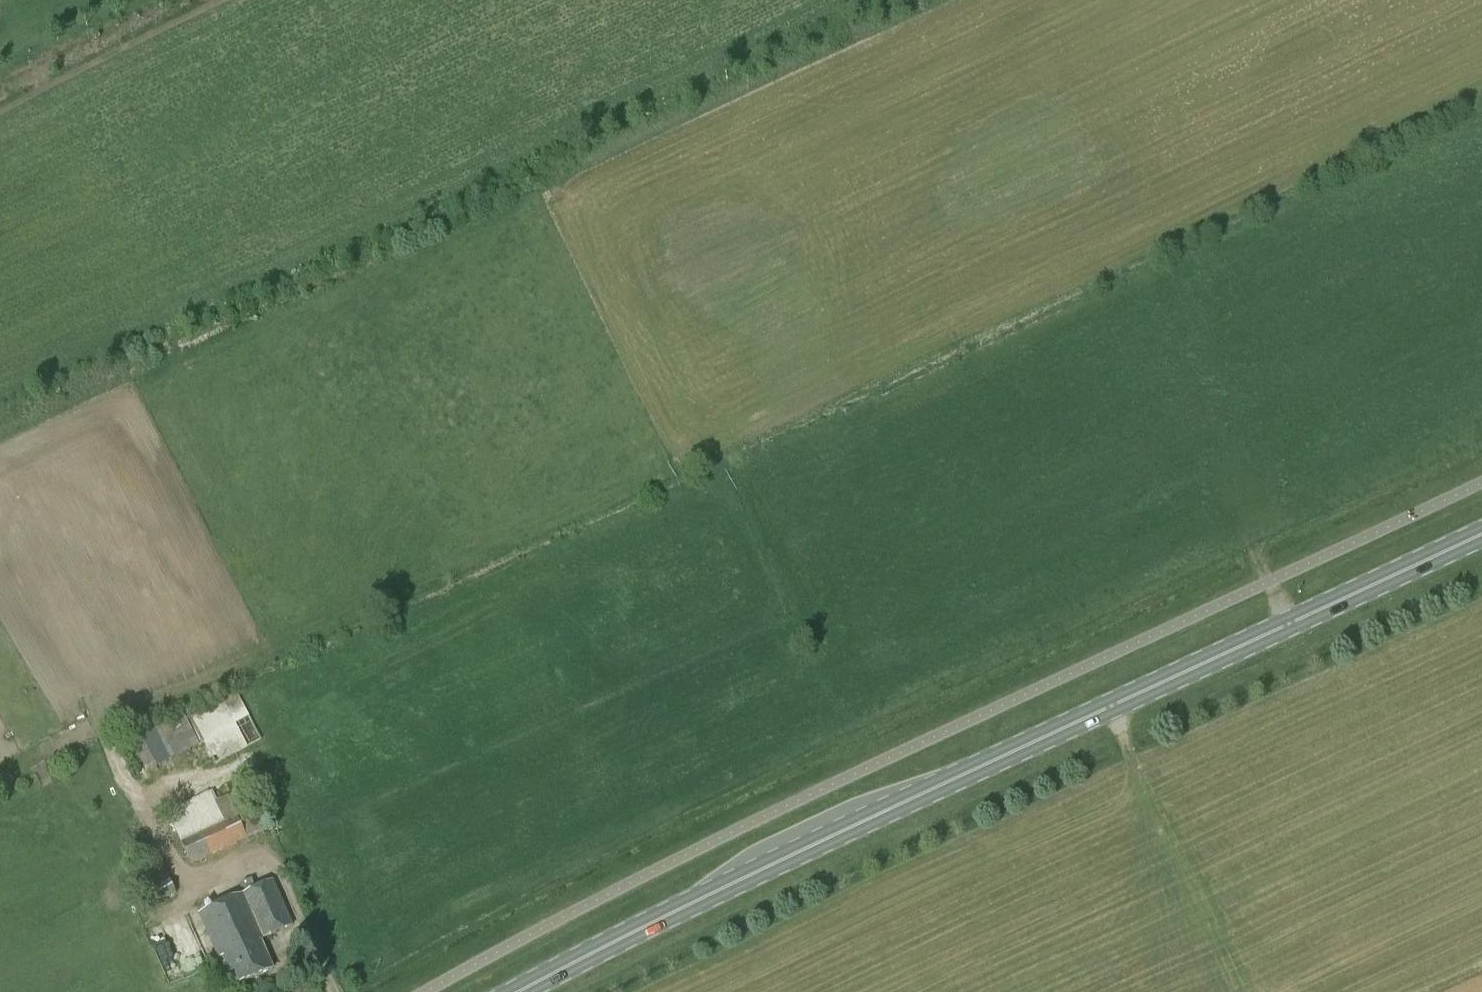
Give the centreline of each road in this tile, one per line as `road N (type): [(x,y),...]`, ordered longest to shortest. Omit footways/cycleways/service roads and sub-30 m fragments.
road 1 (primary): [(519,991),(781,856),(1481,534)]
road 2 (track): [(0,780),(103,736),(124,710),(165,700),(267,649)]

